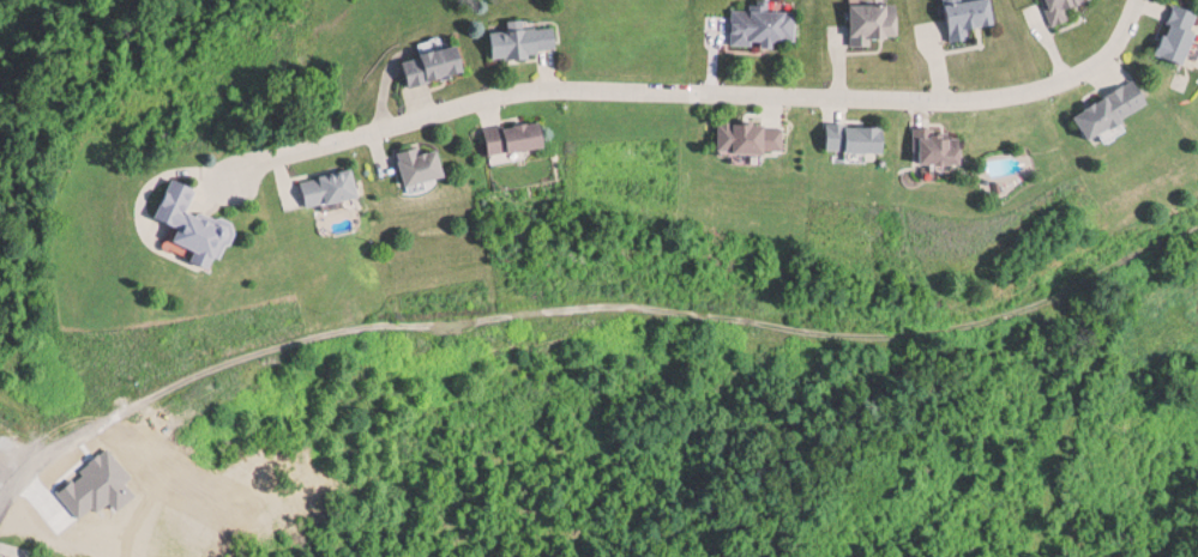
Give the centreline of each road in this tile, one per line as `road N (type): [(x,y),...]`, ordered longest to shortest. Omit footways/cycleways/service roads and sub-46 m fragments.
road 1 (residential): [(37,459),(183,379),(380,322),(594,303),(847,335),(907,335),(992,325),(1077,293),(1197,231)]
road 2 (residential): [(1138,0),(1124,37),(1095,65),(1016,93),(967,99),(512,89),(255,158),(234,178)]

